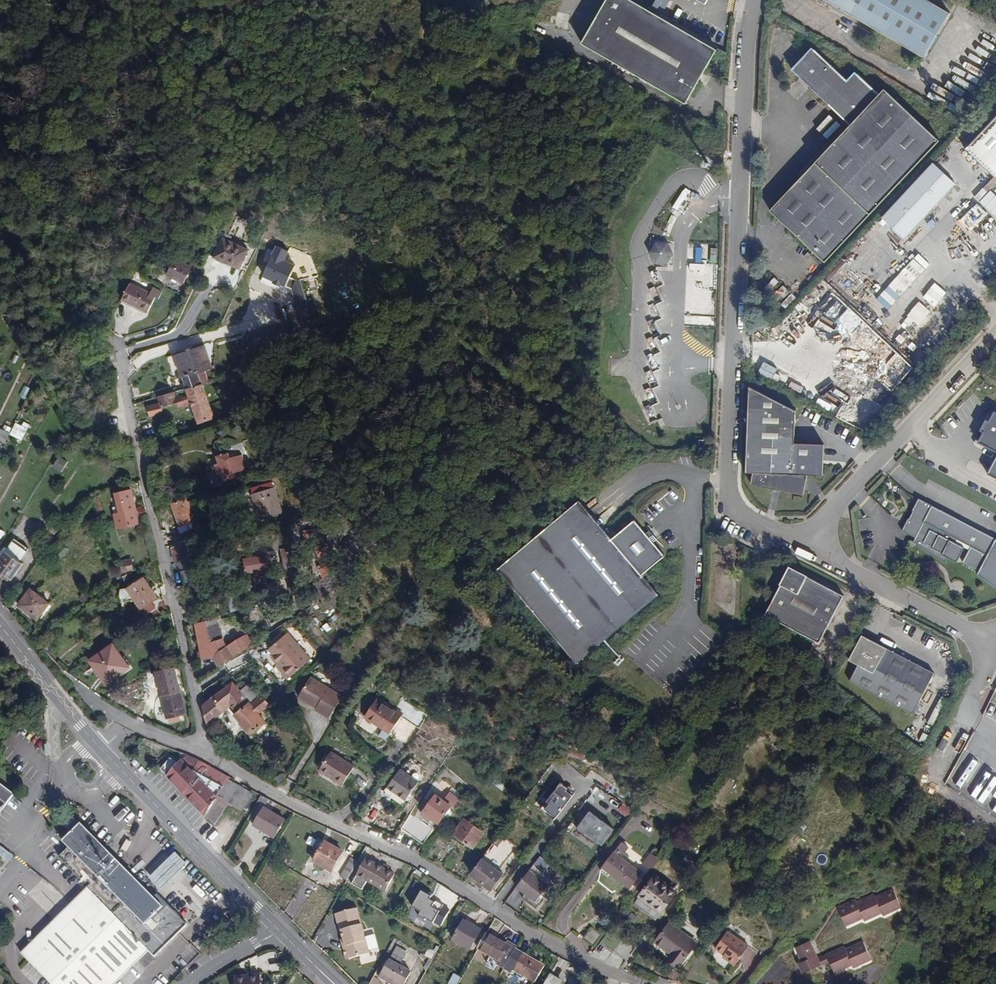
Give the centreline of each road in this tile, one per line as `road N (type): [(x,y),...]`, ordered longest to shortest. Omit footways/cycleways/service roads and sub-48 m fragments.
road 1 (unclassified): [(753,0),(741,27),(731,506),(811,544)]
road 2 (residential): [(204,750),(259,786),(437,871),(554,945),(651,983)]
road 3 (residential): [(204,750),(131,393),(72,270)]
road 4 (unclassified): [(995,337),(811,544)]
road 5 (secondary): [(278,930),(97,746)]
road 6 (unclassified): [(811,544),(995,649)]
road 7 (secondary): [(97,746),(0,626)]
road 8 (residential): [(97,746),(126,721),(204,750)]

